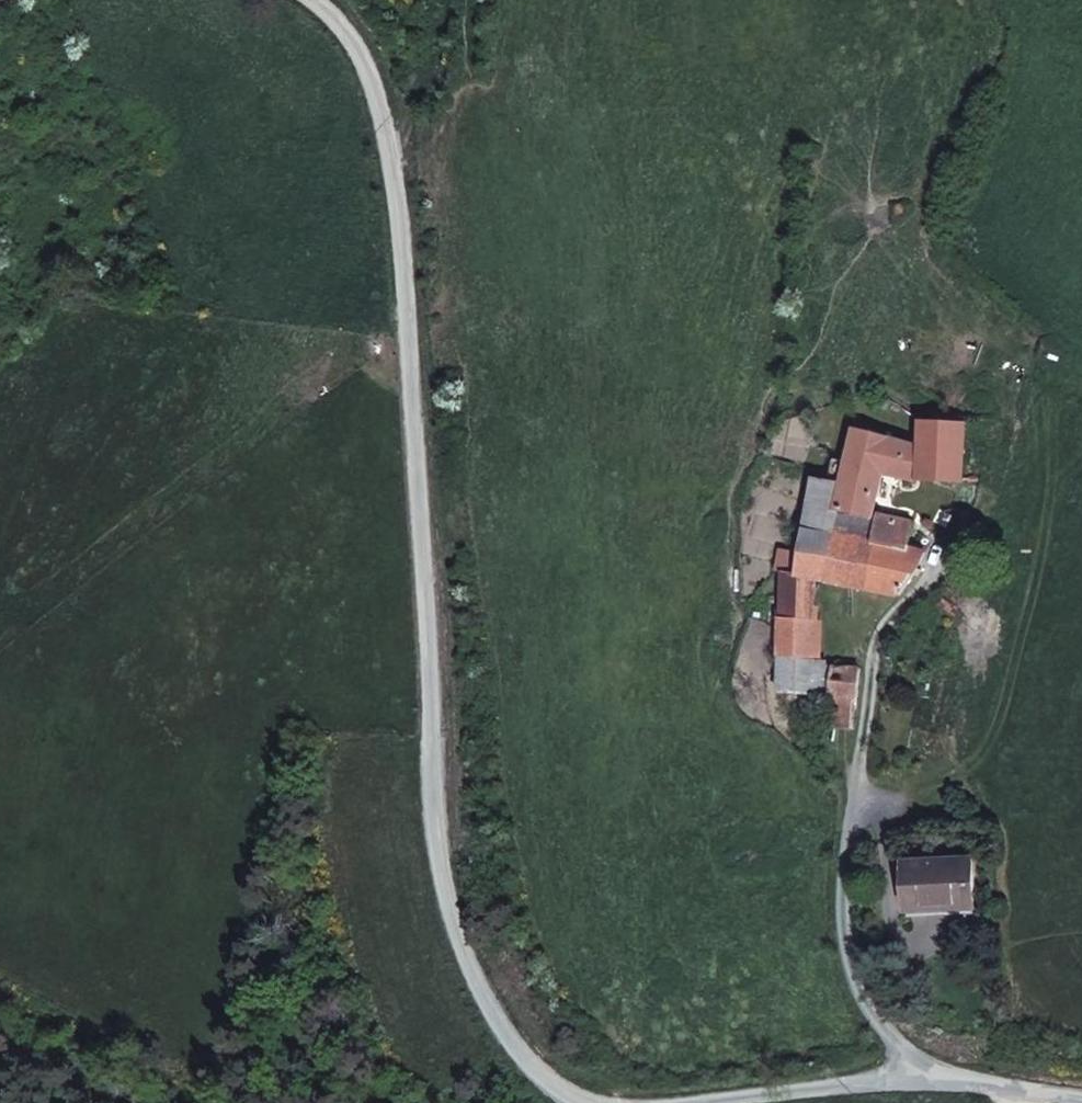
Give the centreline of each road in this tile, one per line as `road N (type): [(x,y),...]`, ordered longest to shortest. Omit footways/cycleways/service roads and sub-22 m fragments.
road 1 (track): [(313,0),(380,92),(406,298),(415,568),(472,984),(591,1102)]
road 2 (residential): [(925,1082),(885,1042),(857,989),(843,925),(845,841),(874,683)]
road 3 (track): [(616,1102),(773,1084),(925,1082)]
road 4 (unclassified): [(925,1082),(1081,1085)]

